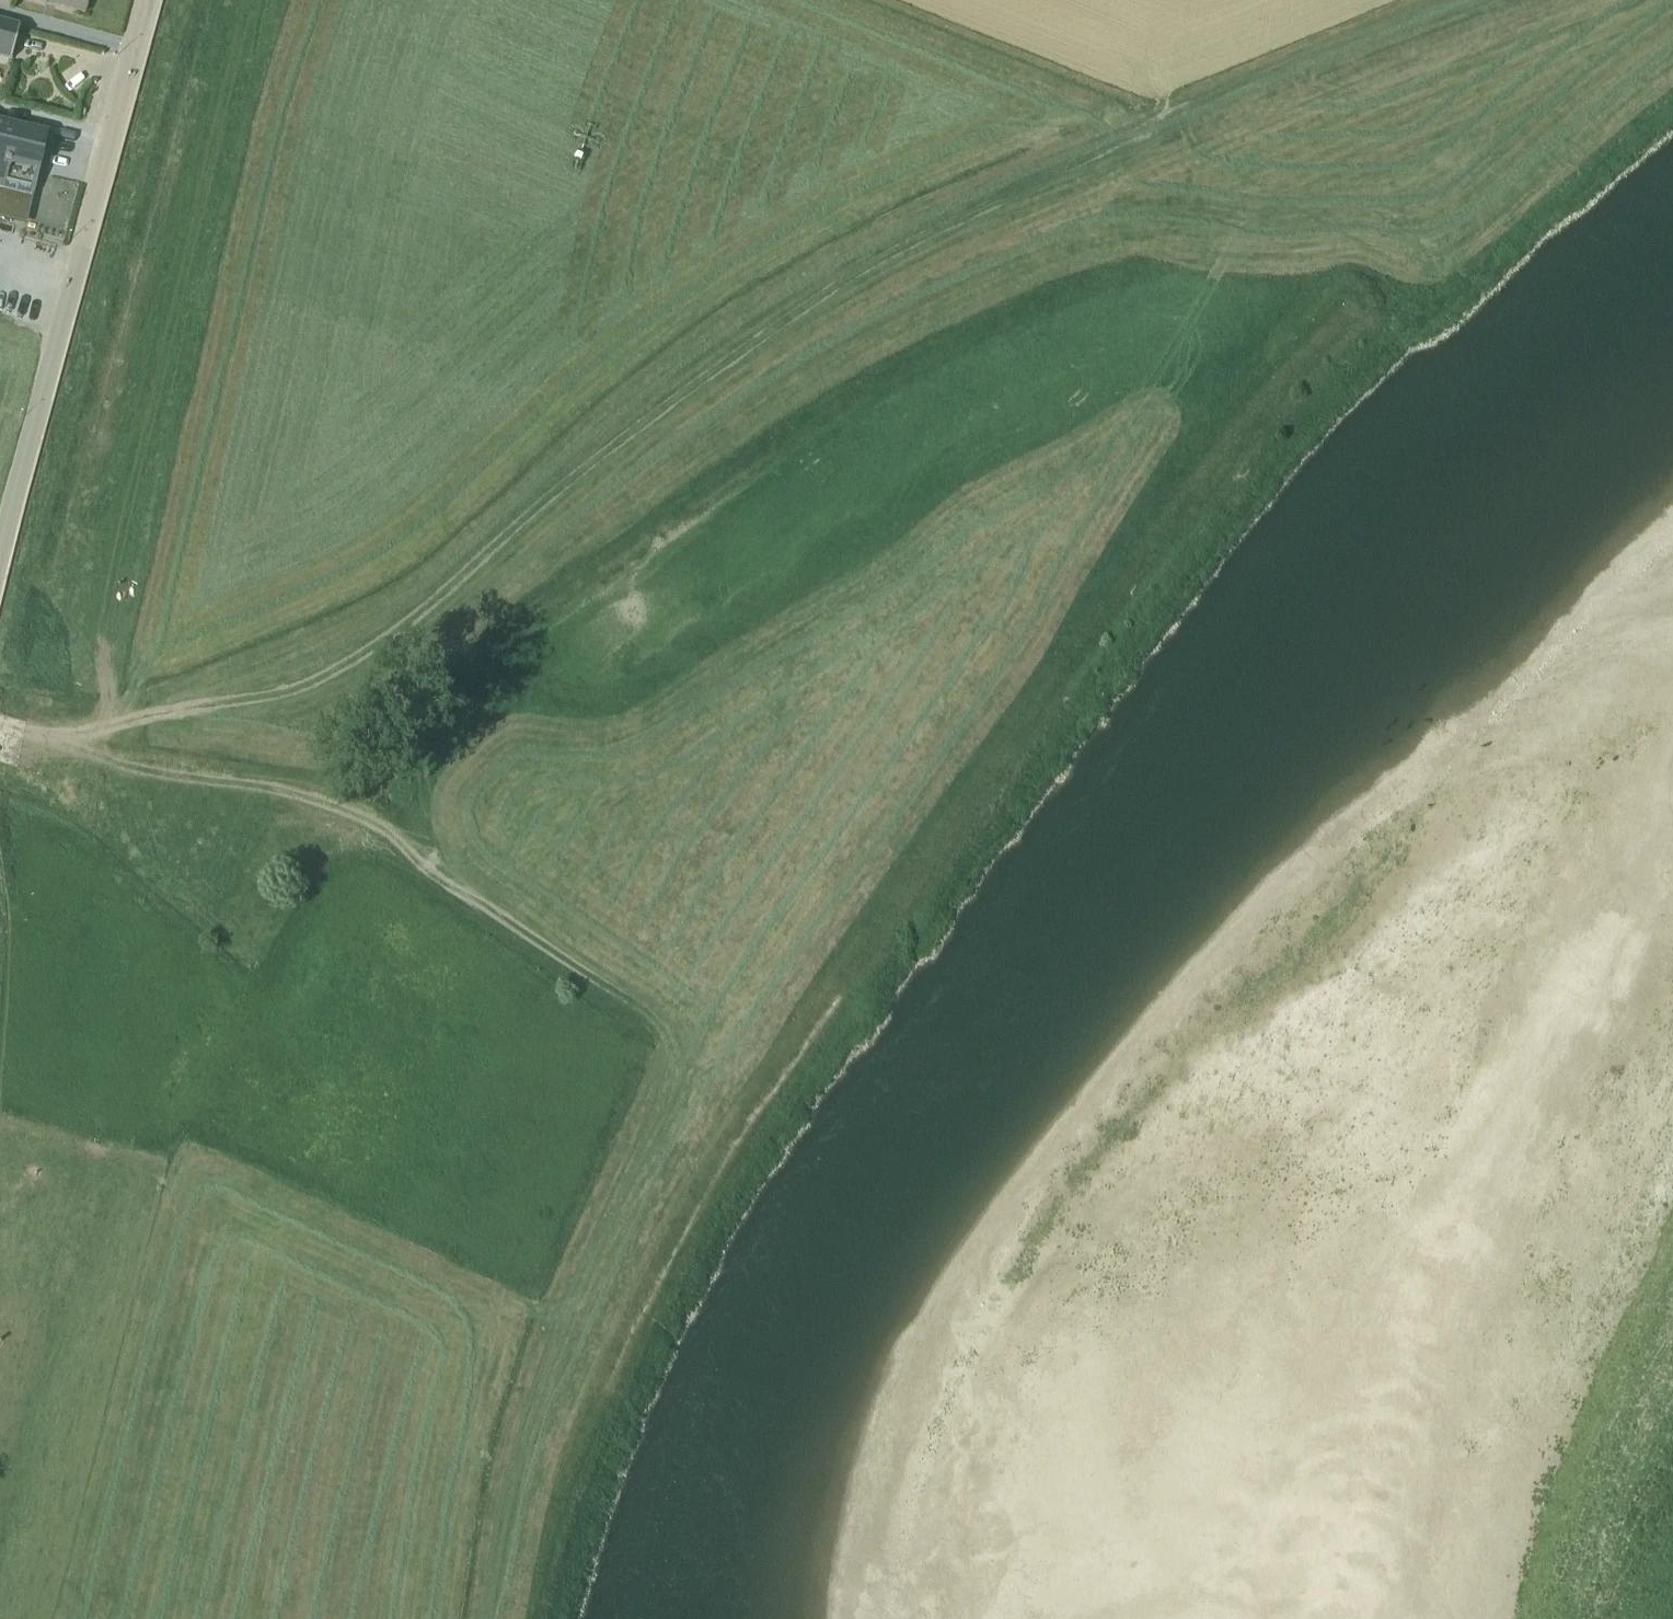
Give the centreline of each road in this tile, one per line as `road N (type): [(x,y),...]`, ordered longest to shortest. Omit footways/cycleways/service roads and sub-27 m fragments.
road 1 (track): [(0,735),(51,741),(337,679),(423,614),(648,411),(840,279),(1157,127),(1475,0)]
road 2 (unclassified): [(0,553),(149,0)]

